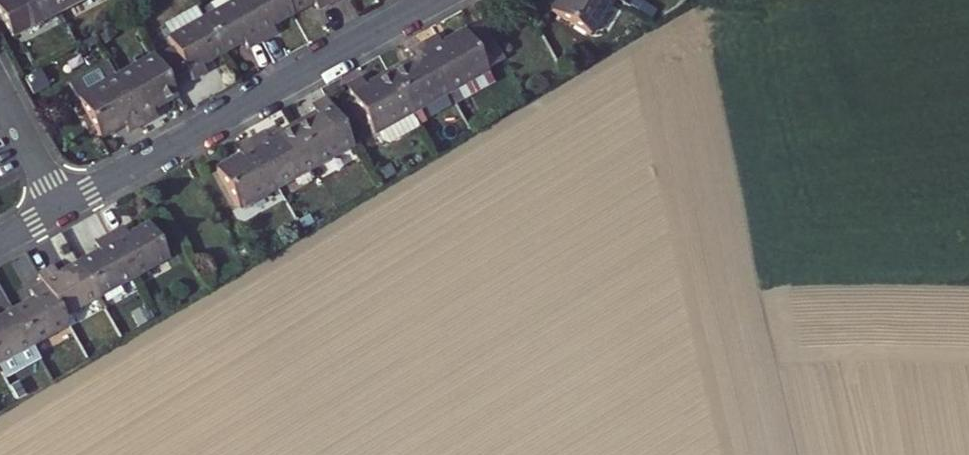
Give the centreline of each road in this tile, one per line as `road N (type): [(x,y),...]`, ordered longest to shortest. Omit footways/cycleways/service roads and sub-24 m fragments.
road 1 (residential): [(65,206),(437,0)]
road 2 (residential): [(65,206),(0,85)]

